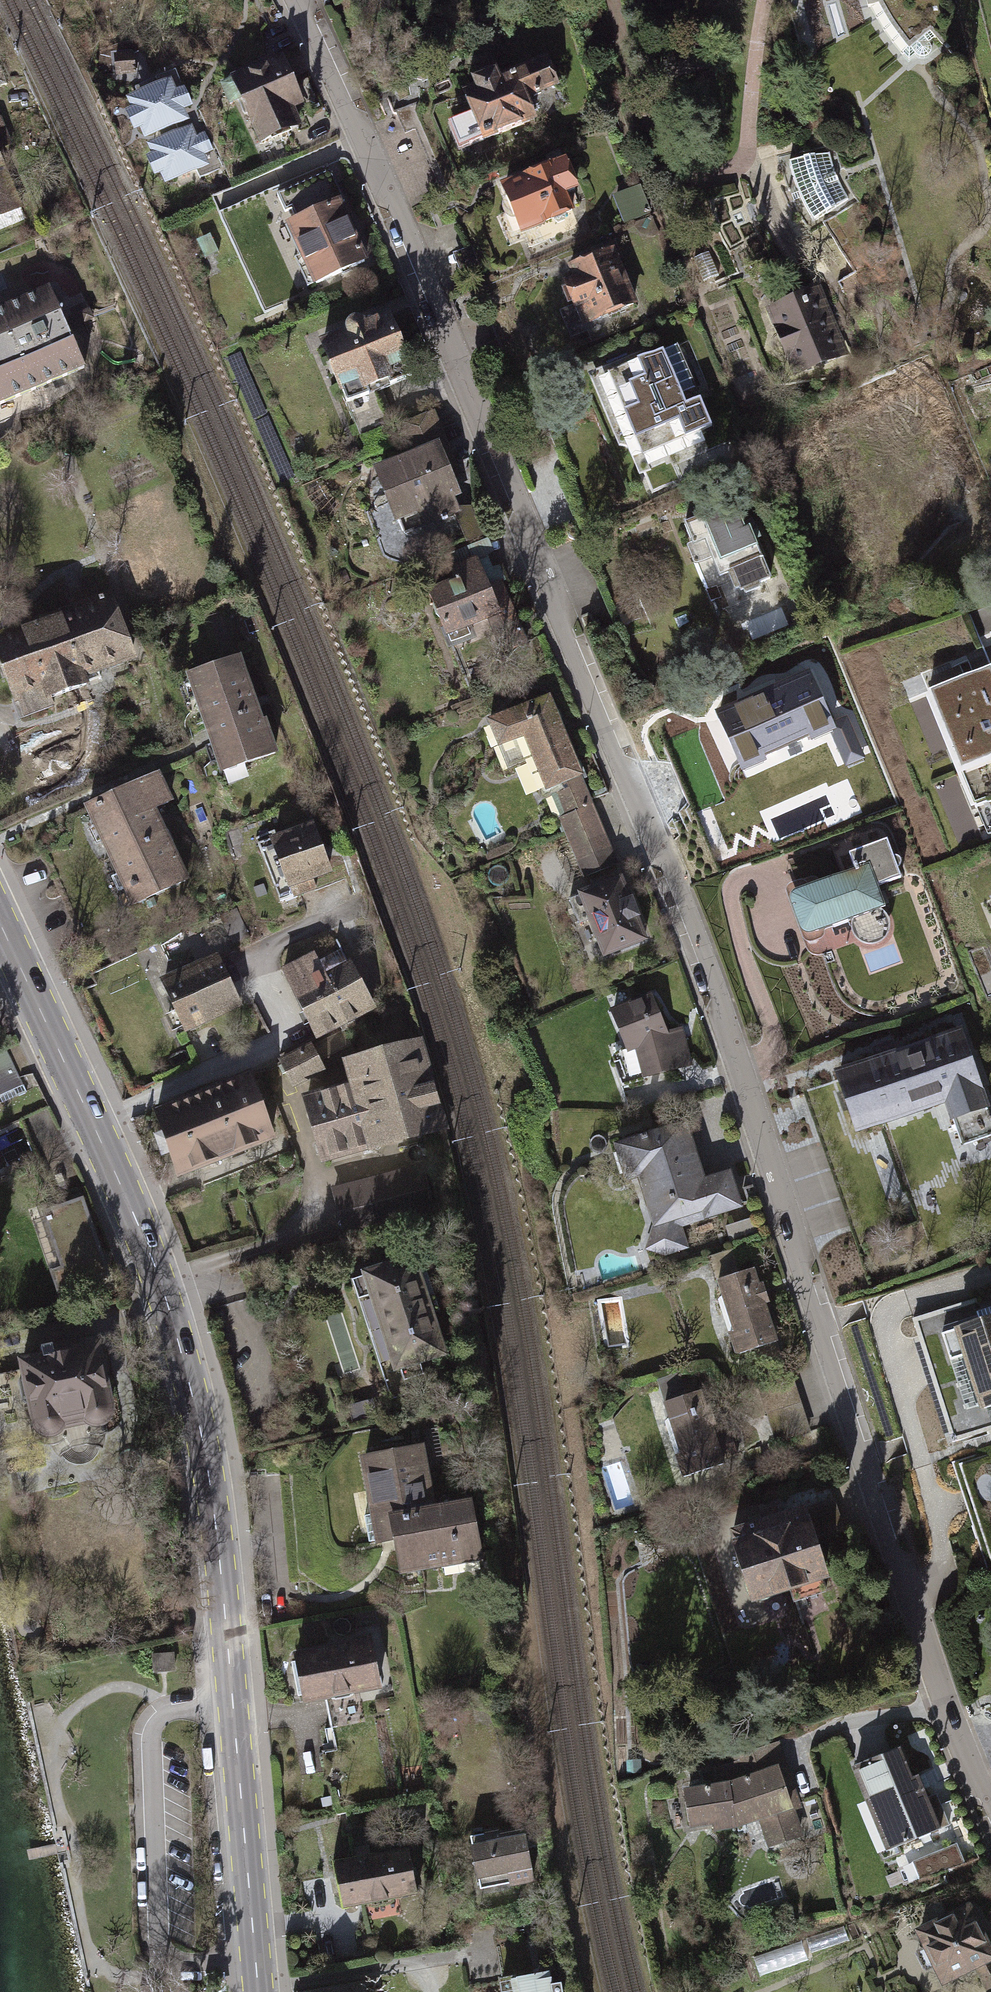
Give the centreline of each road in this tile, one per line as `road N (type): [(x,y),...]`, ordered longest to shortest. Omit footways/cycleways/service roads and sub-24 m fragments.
road 1 (residential): [(298,0),(678,897),(990,1807)]
road 2 (primary): [(258,1991),(215,1501),(191,1375),(126,1184),(0,920)]

